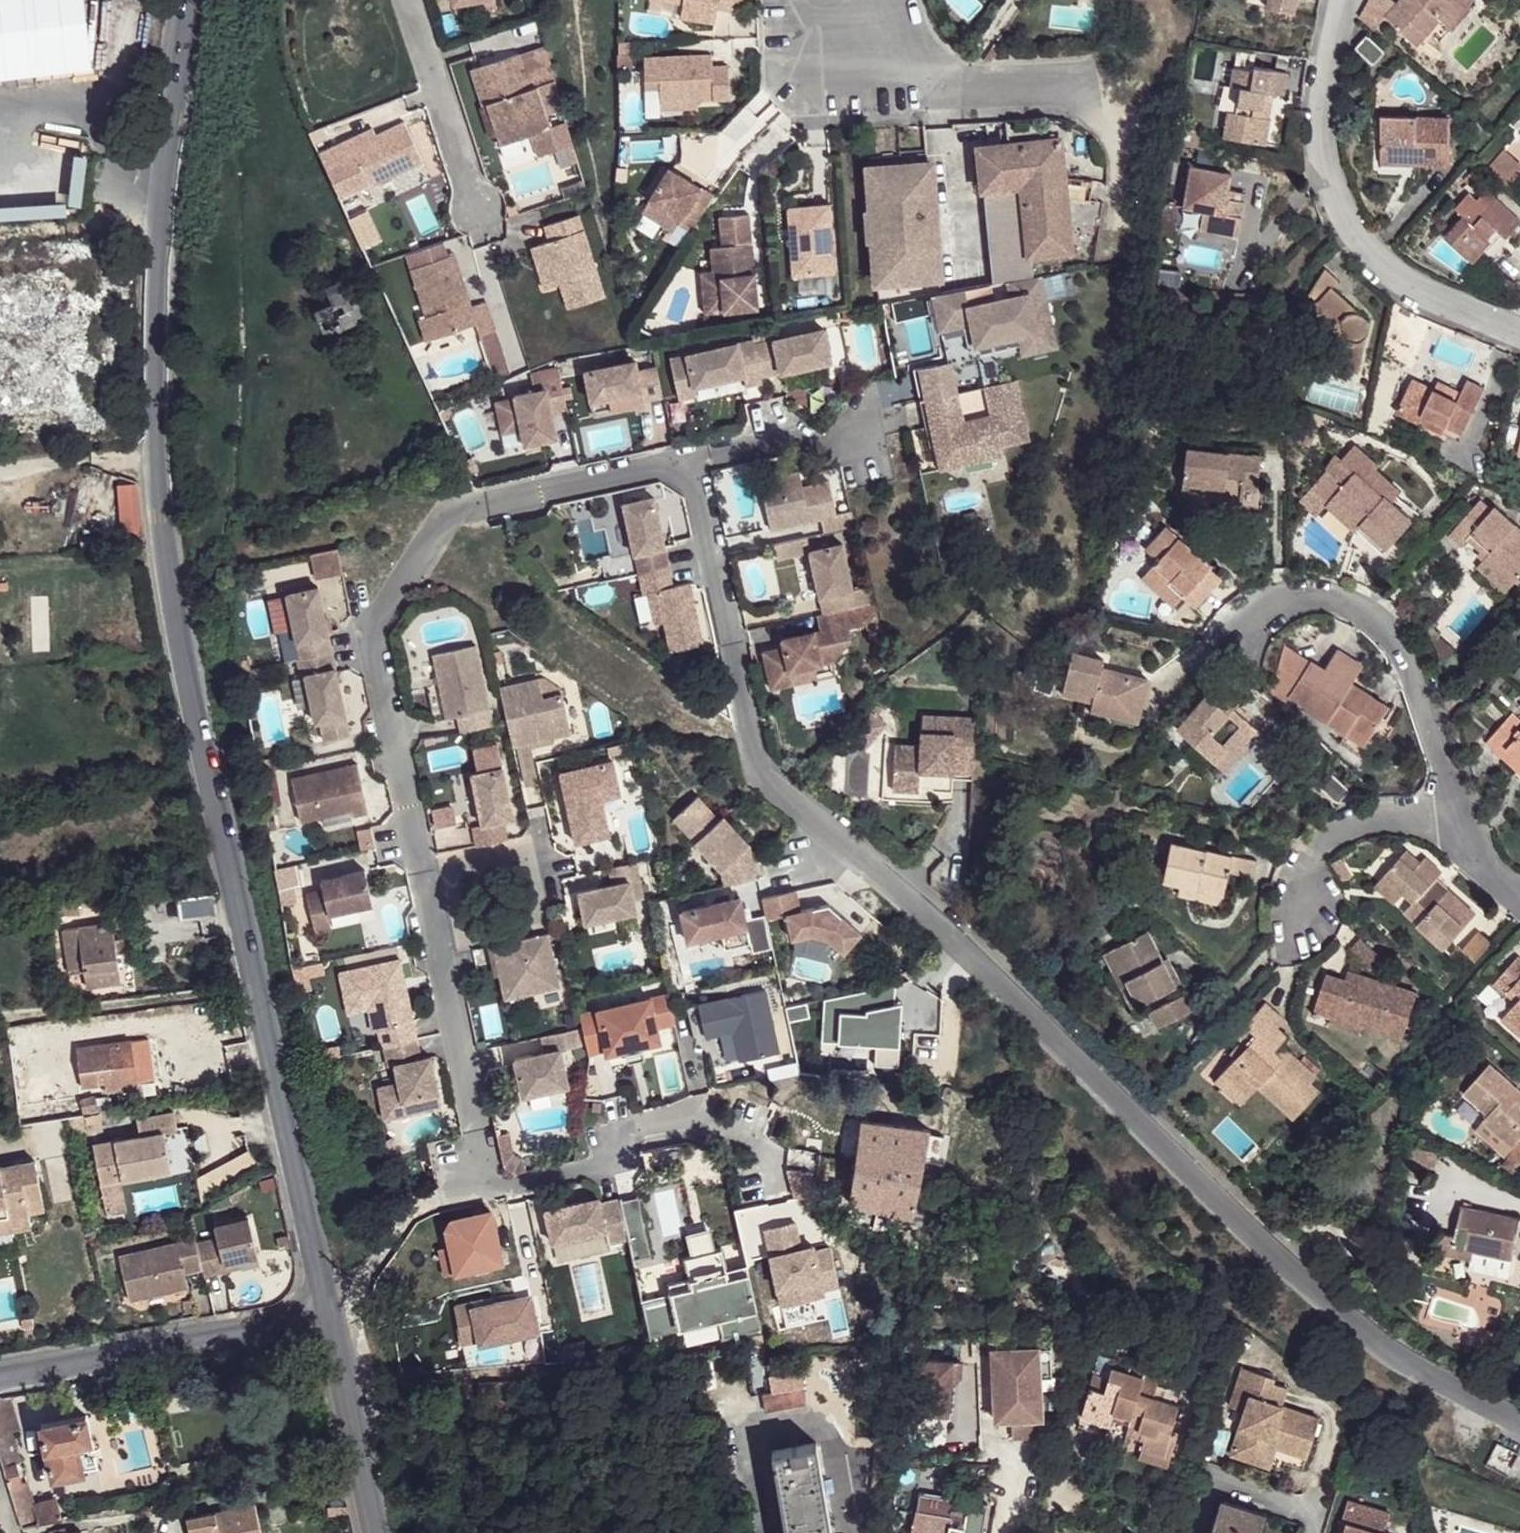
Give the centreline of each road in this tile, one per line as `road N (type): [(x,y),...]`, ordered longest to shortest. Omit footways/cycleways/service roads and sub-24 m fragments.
road 1 (secondary): [(192,0),(161,285),(158,447),(168,567),(324,1315)]
road 2 (residential): [(1519,1426),(1368,1336),(995,982),(771,786),(691,464)]
road 3 (residential): [(691,464),(440,520),(370,632),(469,1111)]
road 4 (residential): [(1519,332),(1413,286),(1373,256),(1344,213),(1323,159),(1319,111),(1345,0)]
road 5 (residential): [(1453,810),(1417,677),(1388,625),(1334,591),(1299,592),(1269,603),(1239,633)]
road 6 (unclassified): [(0,1373),(324,1315)]
road 7 (residential): [(1453,810),(1394,806),(1348,822),(1321,843),(1310,868),(1315,895),(1308,922),(1293,940)]
road 8 (secondary): [(324,1315),(372,1532)]
road 9 (residential): [(691,464),(794,440),(821,447),(881,437)]

